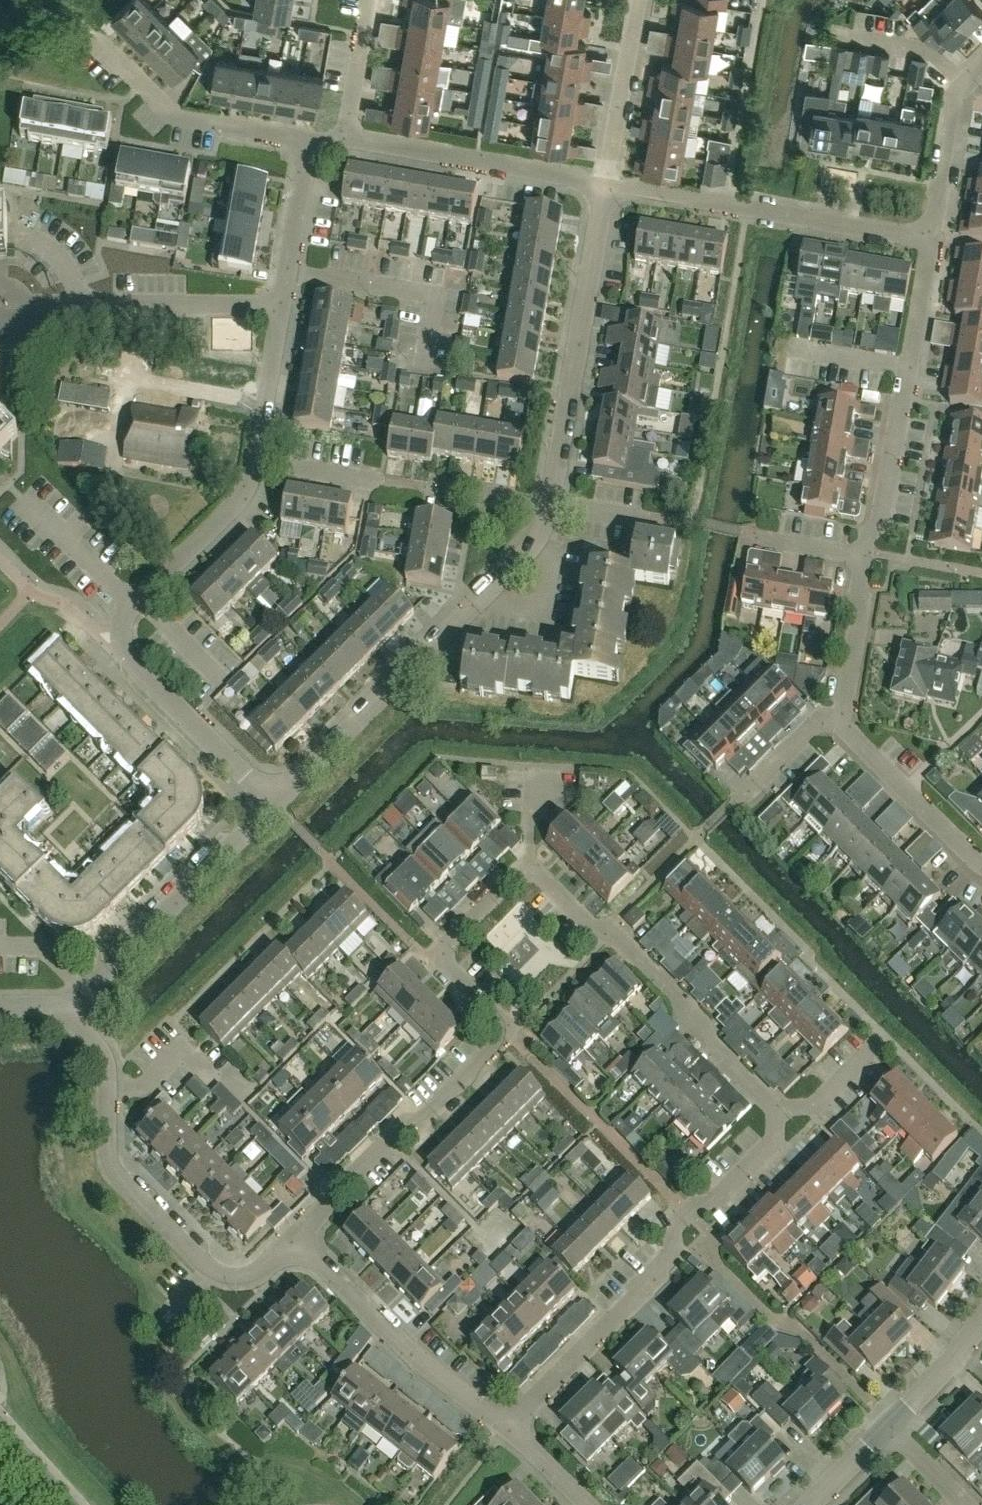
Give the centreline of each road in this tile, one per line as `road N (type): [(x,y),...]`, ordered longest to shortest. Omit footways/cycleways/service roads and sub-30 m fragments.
road 1 (residential): [(295,1242),(395,1131),(419,1121),(510,1033),(438,954),(517,870),(528,870)]
road 2 (residential): [(272,803),(134,667),(122,639),(139,597),(248,484),(253,457)]
road 3 (residential): [(507,1429),(678,1248),(675,1227),(776,1140),(775,1121),(784,1113)]
road 4 (residential): [(933,237),(603,185)]
road 5 (residential): [(866,551),(880,521),(933,237)]
road 6 (residential): [(547,502),(603,185)]
road 7 (residential): [(272,803),(487,589)]
road 8 (residential): [(67,1003),(272,803)]
road 9 (residential): [(507,1429),(295,1242)]
road 10 (residential): [(603,185),(346,138)]
road 11 (residential): [(604,933),(681,996),(686,1024),(784,1113)]
road 12 (residential): [(311,139),(167,110),(96,38)]
road 13 (residential): [(423,367),(434,291),(290,273)]
road 14 (residential): [(207,1267),(108,1164),(109,1088)]
road 15 (residential): [(981,865),(850,735),(844,715)]
road 16 (residential): [(603,185),(640,0)]
road 17 (residential): [(253,457),(290,273)]
road 18 (unclassified): [(252,1097),(226,1073),(215,1081),(183,1049),(145,1087),(109,1088)]
road 19 (residential): [(844,715),(866,551)]
road 20 (residential): [(933,237),(955,93),(964,84)]
road 21 (residential): [(730,805),(815,722),(844,715)]
road 22 (residential): [(964,84),(934,54),(832,38)]
road 23 (residential): [(892,1423),(981,1314)]
road 24 (residential): [(346,138),(370,0)]
road 25 (residential): [(290,273),(311,139)]
road 26 (residential): [(385,478),(253,457)]
road 27 (residential): [(487,589),(497,602),(540,605),(550,558),(531,543)]
road 28 (residential): [(784,1113),(815,1107),(886,1037)]
road 29 (residential): [(604,933),(695,840)]
road 30 (residential): [(547,502),(426,486)]

